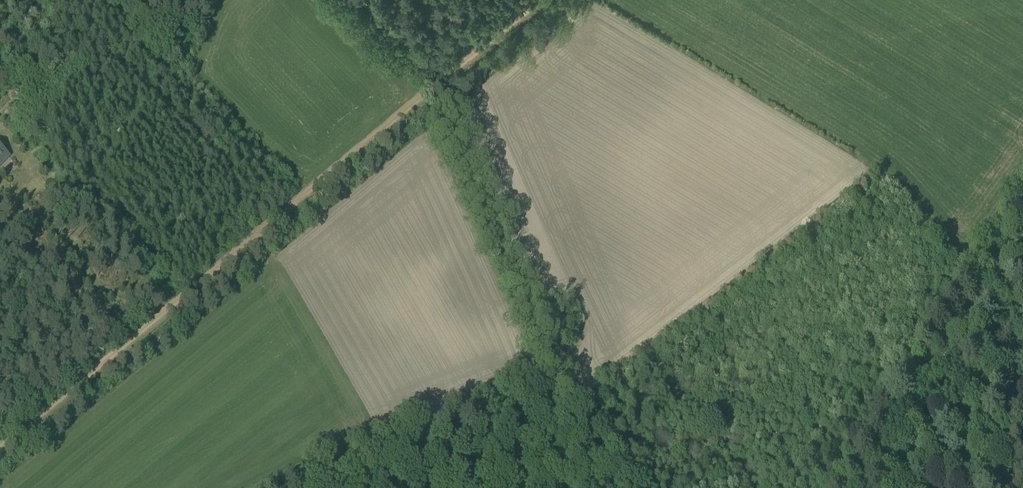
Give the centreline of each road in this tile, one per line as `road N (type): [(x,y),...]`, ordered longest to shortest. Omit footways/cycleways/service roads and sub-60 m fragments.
road 1 (track): [(0,447),(539,0)]

